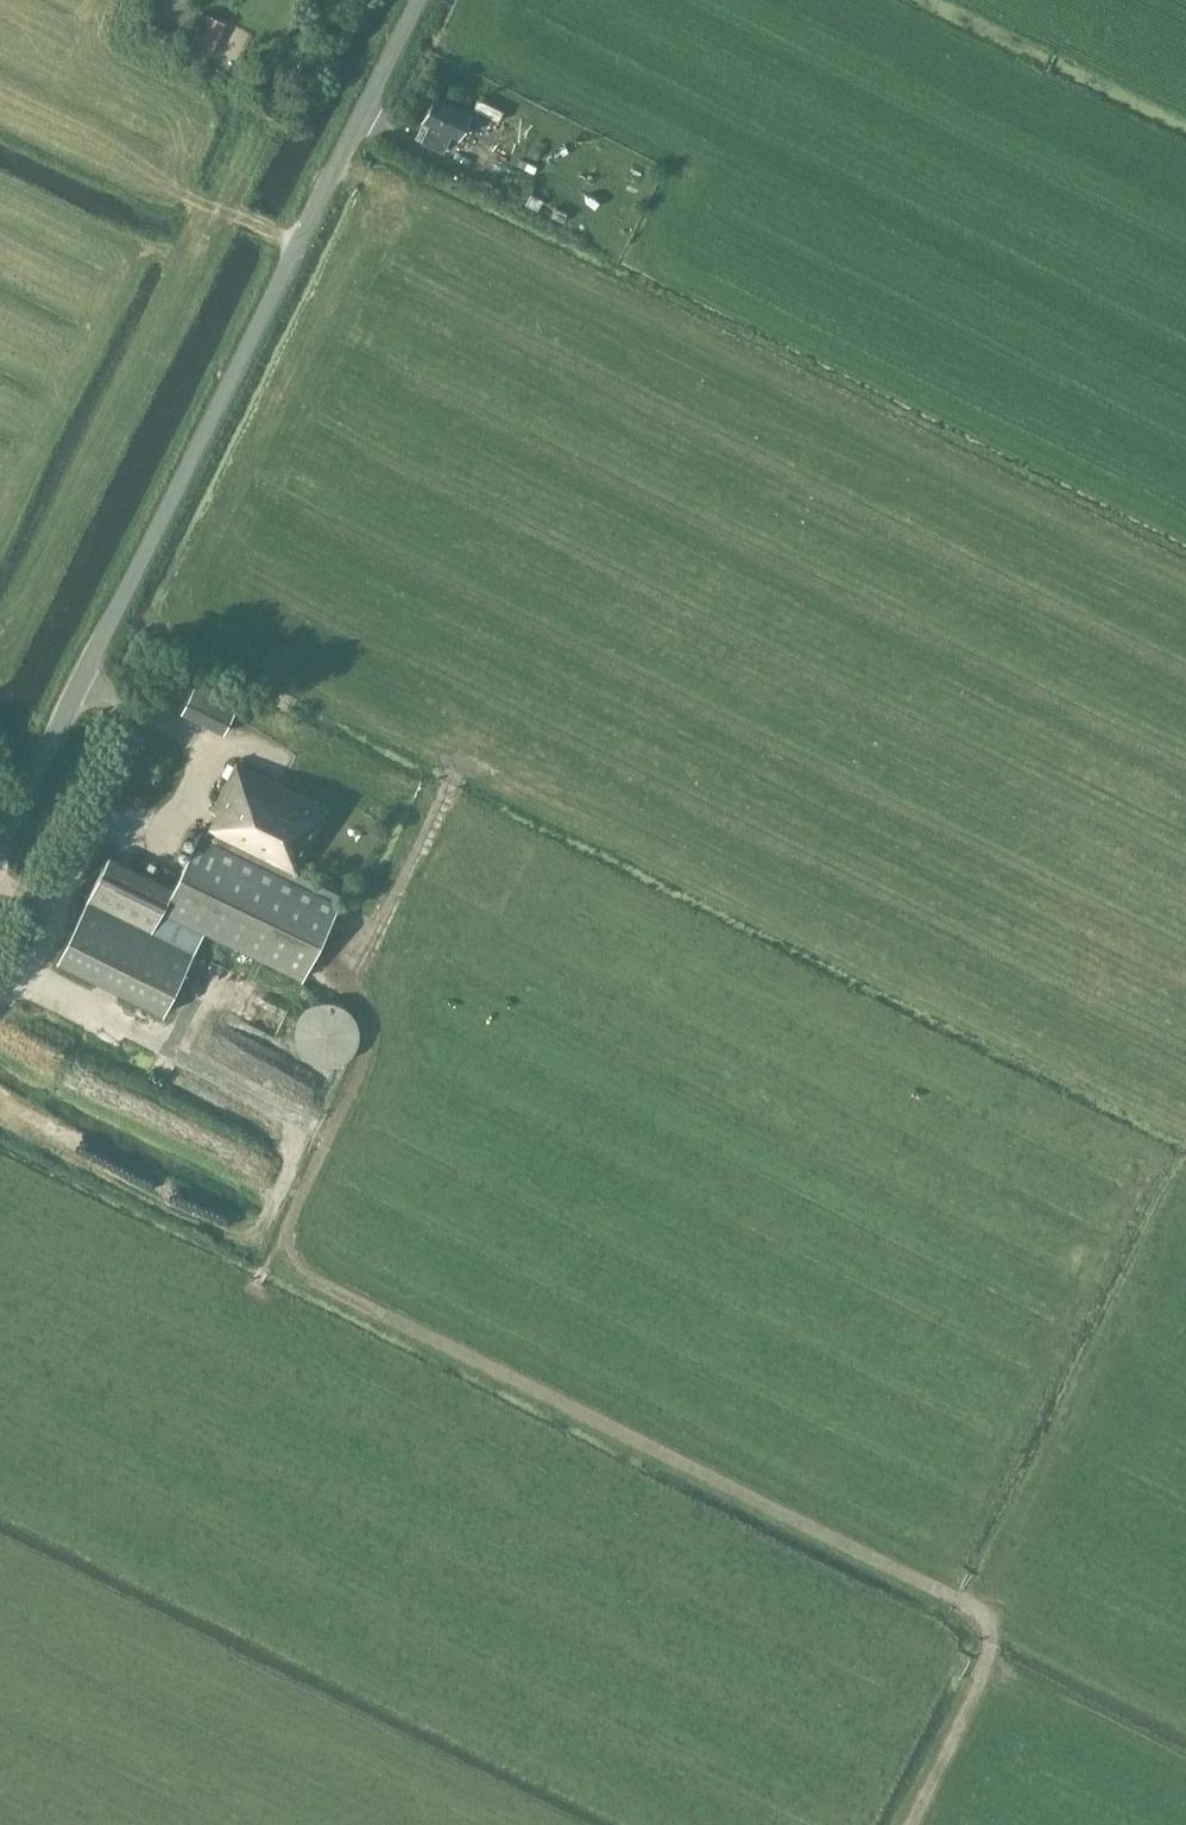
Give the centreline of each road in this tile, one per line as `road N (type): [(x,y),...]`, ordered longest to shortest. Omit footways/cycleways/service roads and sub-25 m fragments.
road 1 (unclassified): [(0,849),(420,0)]

